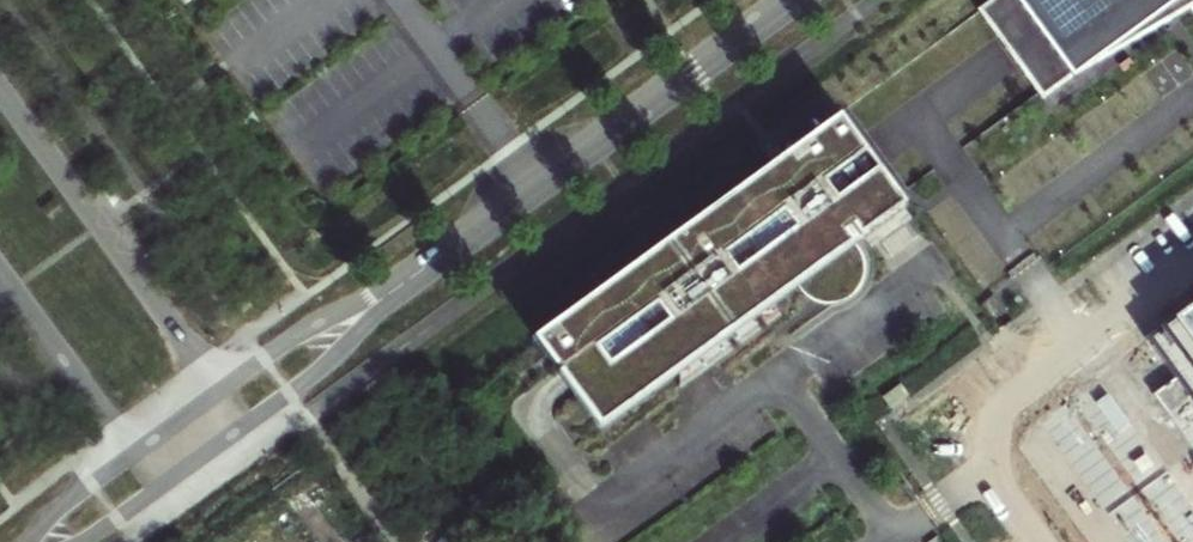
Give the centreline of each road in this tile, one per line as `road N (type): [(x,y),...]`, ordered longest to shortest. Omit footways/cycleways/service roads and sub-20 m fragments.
road 1 (residential): [(795,0),(415,276)]
road 2 (residential): [(223,391),(0,92)]
road 3 (unclassified): [(1192,265),(1010,398),(994,430),(991,471)]
road 4 (residential): [(223,444),(340,354),(415,276)]
road 5 (residential): [(415,276),(303,336),(223,391)]
road 6 (residential): [(0,278),(131,456)]
road 7 (residential): [(131,456),(30,541)]

